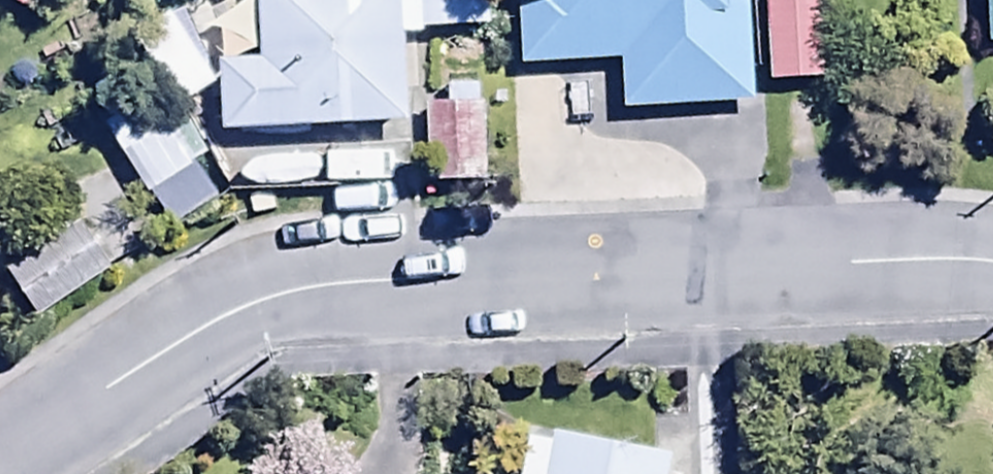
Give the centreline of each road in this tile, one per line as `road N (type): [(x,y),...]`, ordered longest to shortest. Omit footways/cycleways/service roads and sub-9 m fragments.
road 1 (residential): [(992,276),(332,276),(230,309),(0,458)]

